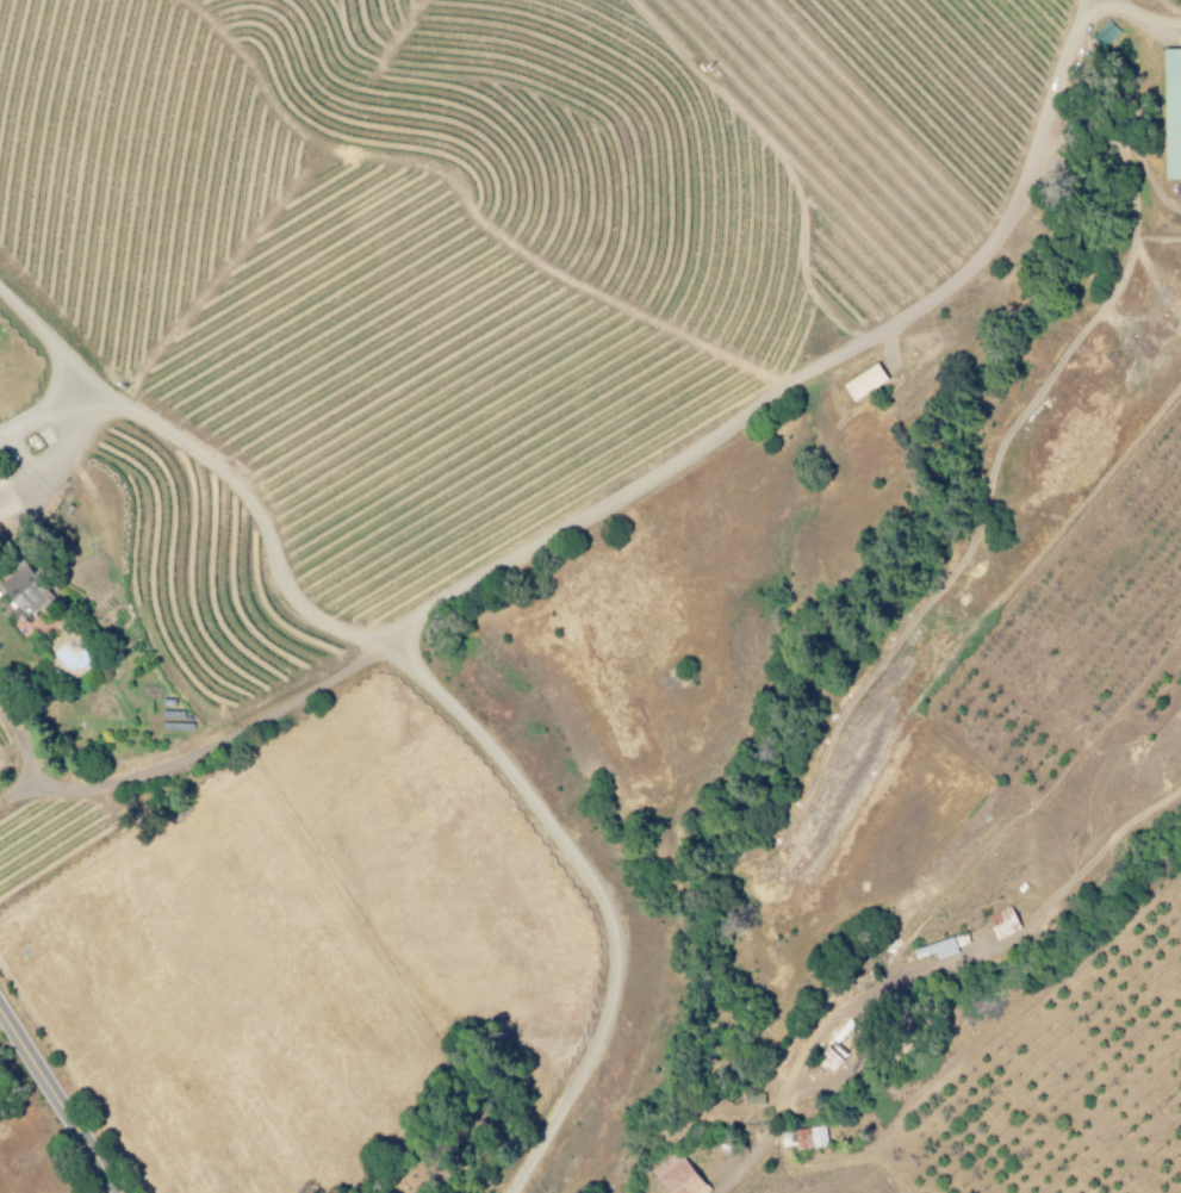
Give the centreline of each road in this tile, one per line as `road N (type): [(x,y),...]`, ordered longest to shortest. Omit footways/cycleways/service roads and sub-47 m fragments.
road 1 (residential): [(0,817),(55,799),(119,636),(158,591),(595,384),(1012,105),(1060,0)]
road 2 (residential): [(973,1192),(1180,1034)]
road 3 (primary): [(121,1192),(0,1008)]

